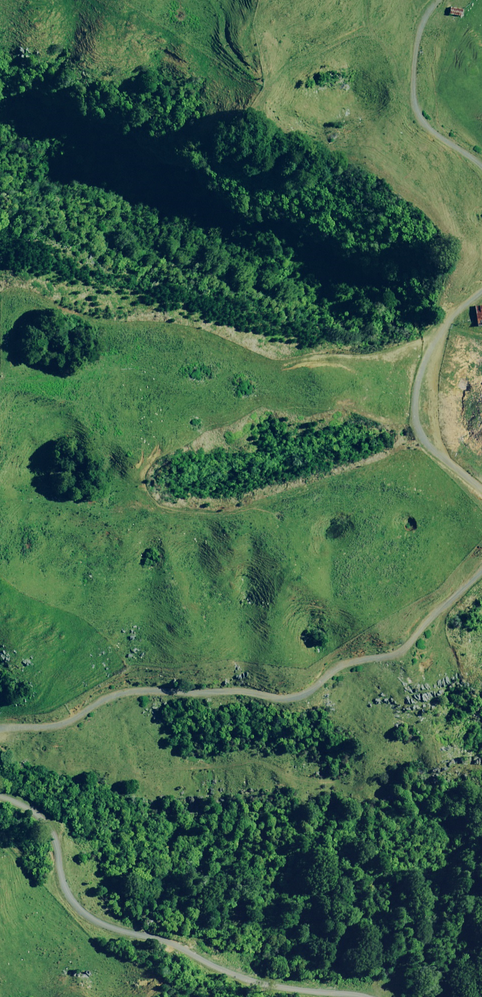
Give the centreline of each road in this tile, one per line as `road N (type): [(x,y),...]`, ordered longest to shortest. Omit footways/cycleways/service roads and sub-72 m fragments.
road 1 (track): [(0,725),(61,724),(128,690),(233,688),(301,697),(345,661),(406,648),(481,572)]
road 2 (unclassified): [(367,996),(216,971),(59,903),(48,889),(30,813),(0,797)]
road 3 (track): [(481,485),(431,433),(426,413),(448,326),(481,291)]
road 4 (track): [(481,165),(432,130),(416,107),(418,28),(439,0)]

